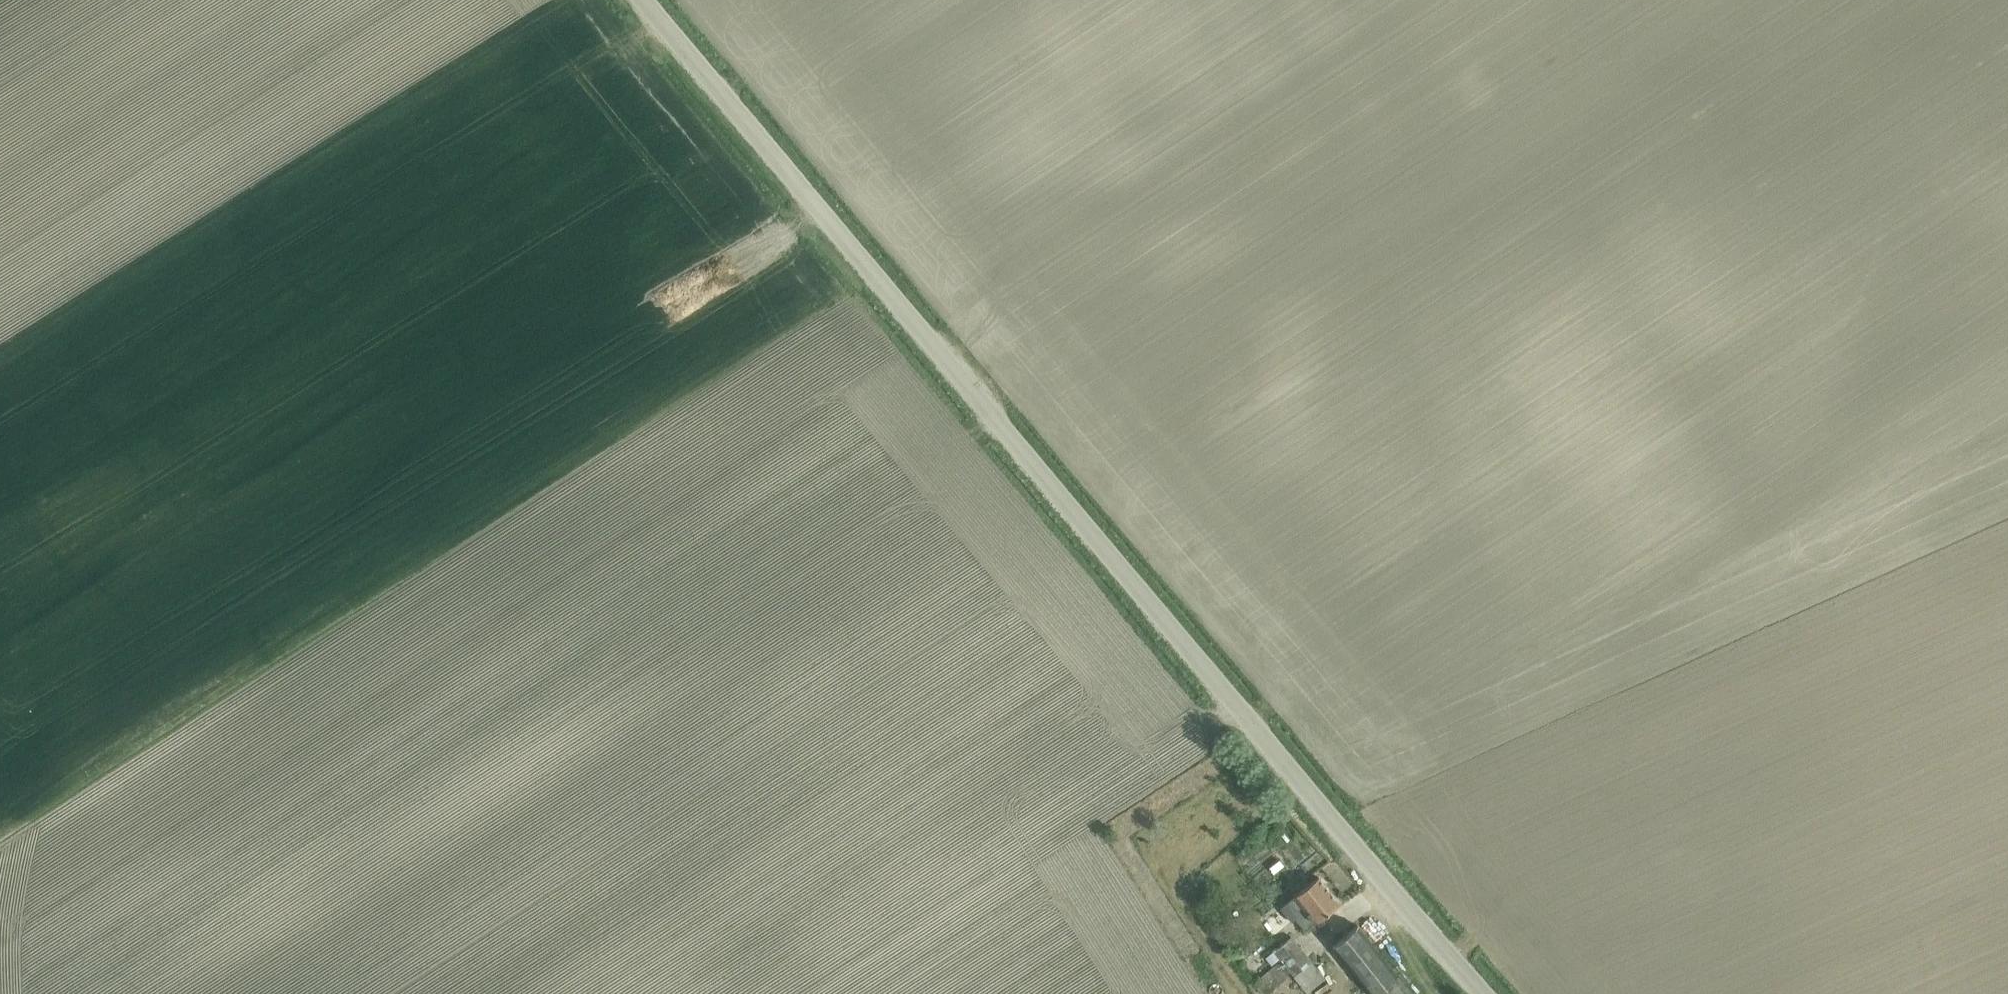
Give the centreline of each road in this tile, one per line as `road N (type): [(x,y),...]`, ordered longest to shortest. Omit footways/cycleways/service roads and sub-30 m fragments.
road 1 (tertiary): [(1489,993),(644,0)]

